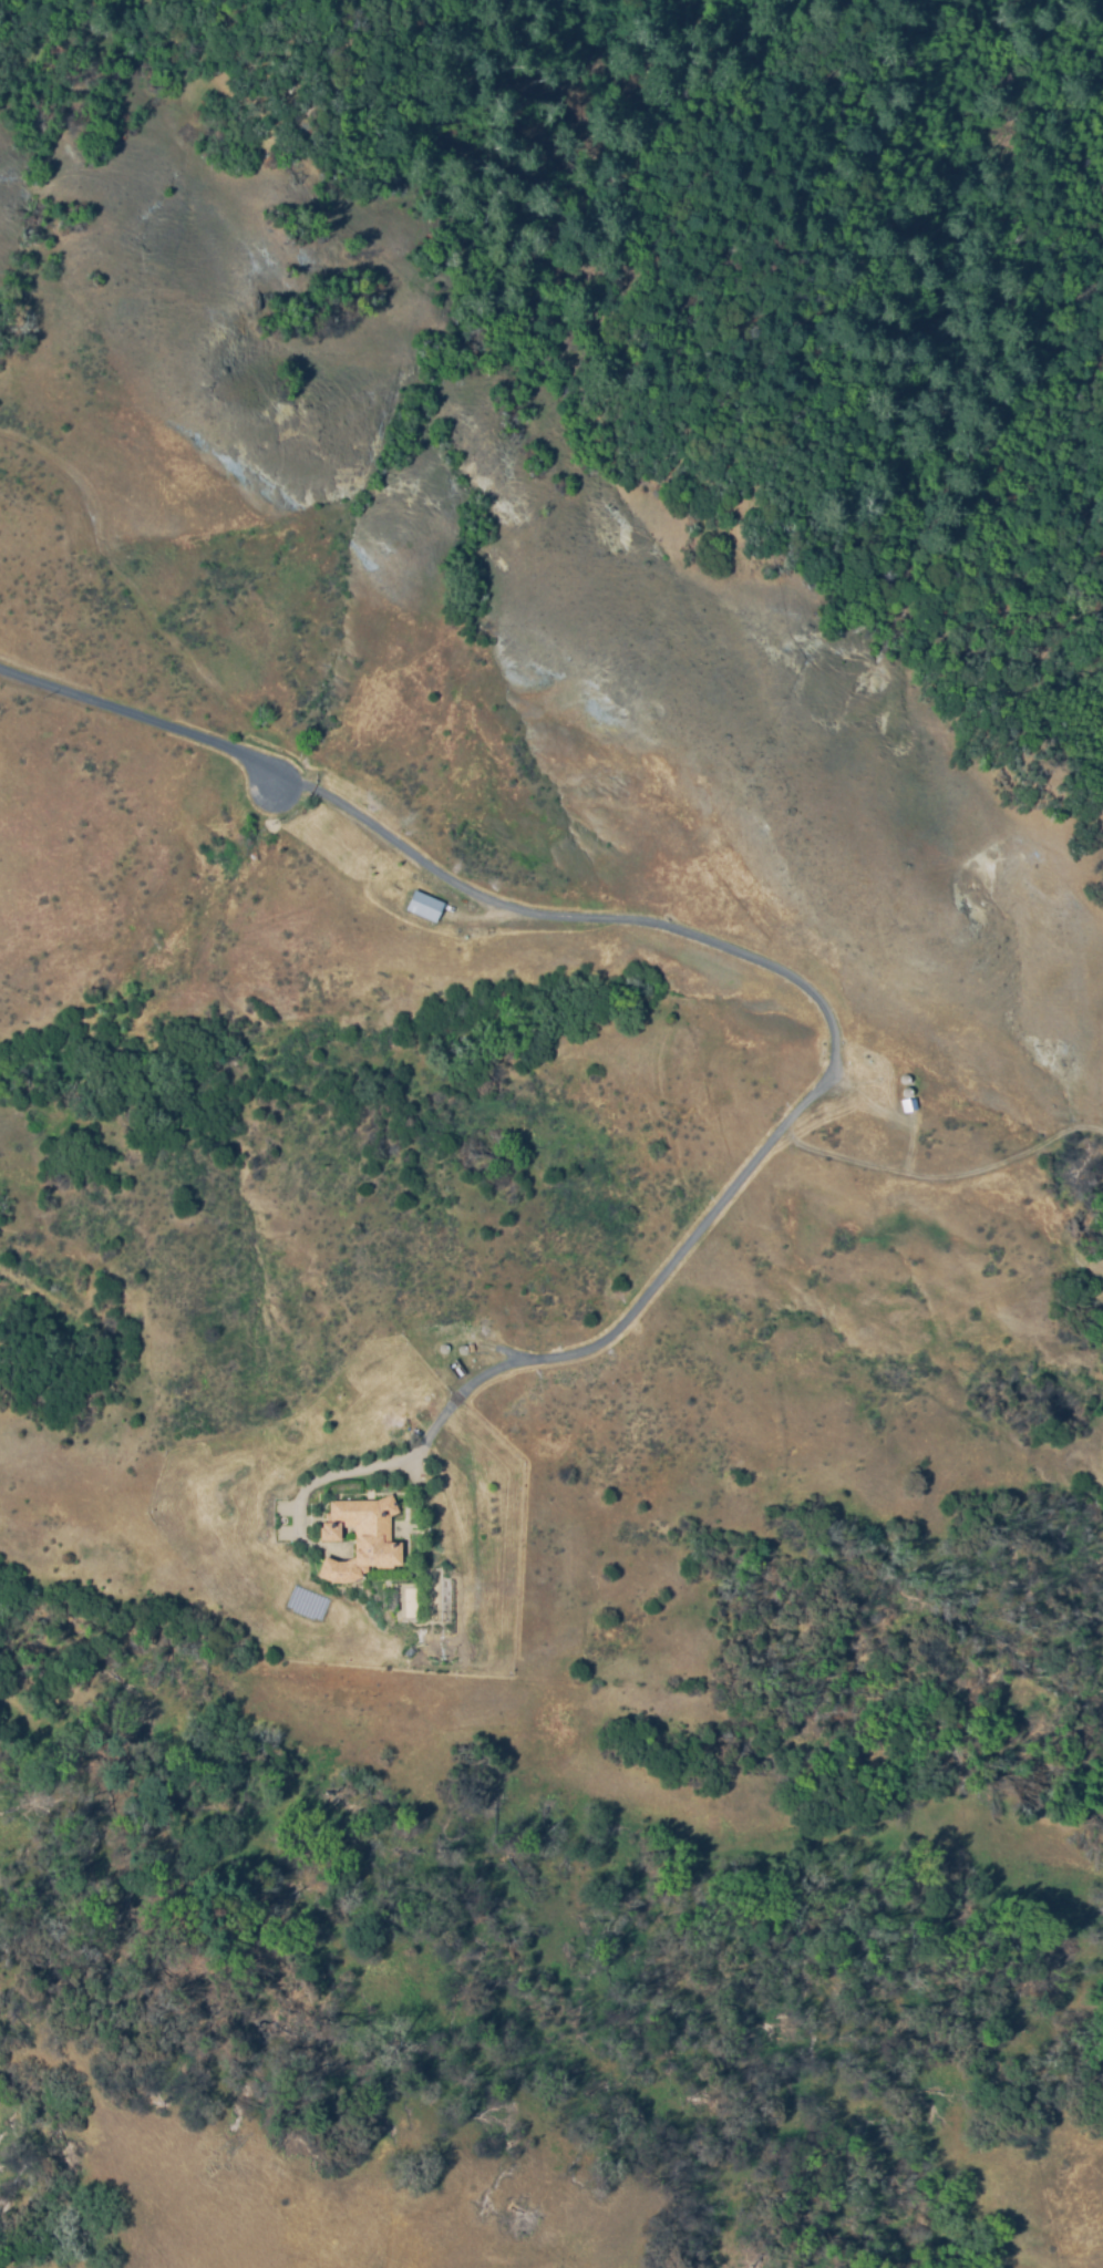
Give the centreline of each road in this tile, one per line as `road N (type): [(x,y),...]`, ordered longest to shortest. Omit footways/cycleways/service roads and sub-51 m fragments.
road 1 (residential): [(0,662),(350,806),(450,882),(522,908),(647,924),(725,947),(813,991),(834,1031),(833,1075)]

